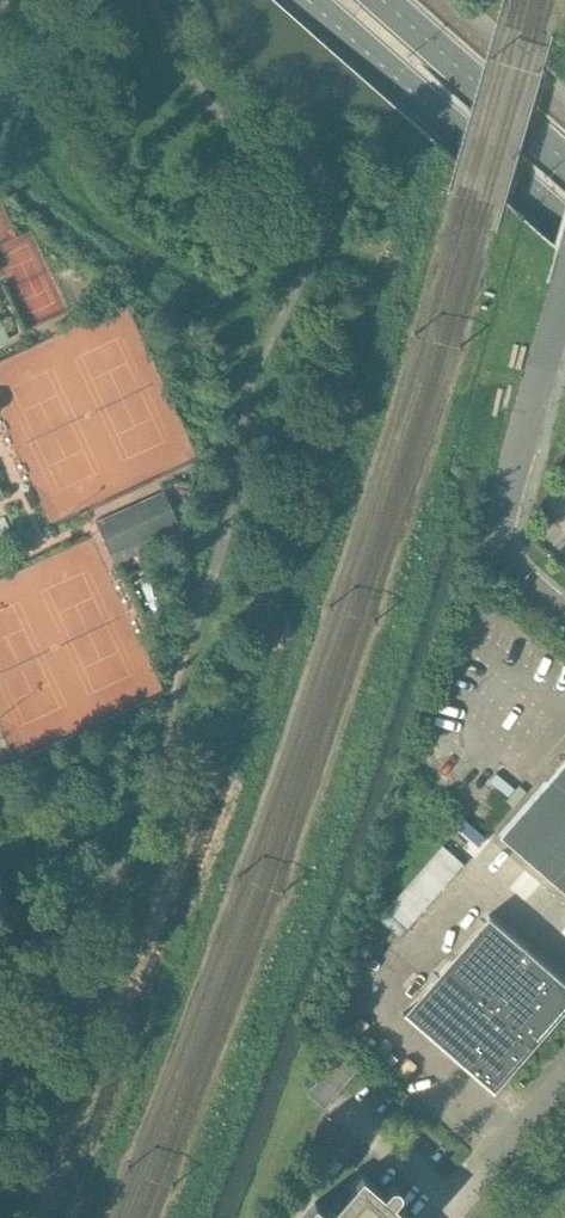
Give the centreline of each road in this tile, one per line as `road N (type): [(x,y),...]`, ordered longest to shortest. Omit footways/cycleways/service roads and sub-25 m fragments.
road 1 (track): [(86,1217),(287,673),(435,183)]
road 2 (unclassified): [(564,619),(513,576),(498,543),(564,282)]
road 3 (secondary): [(301,0),(564,228)]
road 4 (secondary): [(564,163),(377,0)]
road 5 (residential): [(451,1217),(564,1078)]

